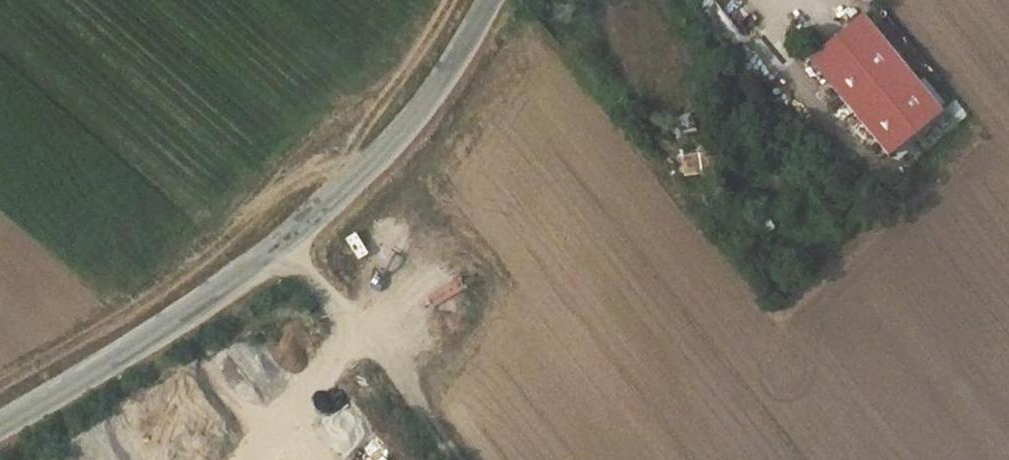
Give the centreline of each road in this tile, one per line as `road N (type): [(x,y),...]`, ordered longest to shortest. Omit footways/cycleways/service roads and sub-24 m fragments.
road 1 (residential): [(0,422),(180,324),(287,251),(379,171),(434,106),(492,0)]
road 2 (track): [(287,251),(454,459)]

